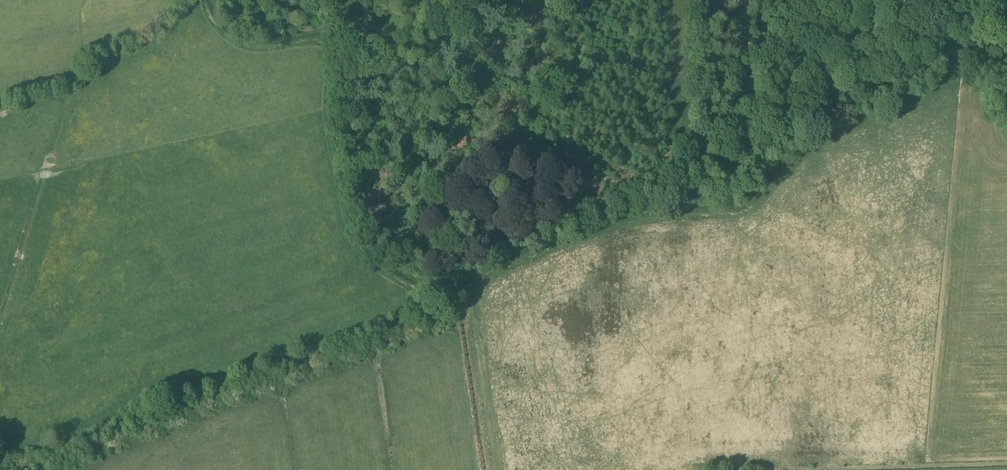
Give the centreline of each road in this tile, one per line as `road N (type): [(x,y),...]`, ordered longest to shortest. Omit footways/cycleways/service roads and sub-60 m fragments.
road 1 (track): [(885,0),(860,72),(760,170),(728,189),(623,209),(551,193),(428,223),(384,196),(369,174),(340,0)]

